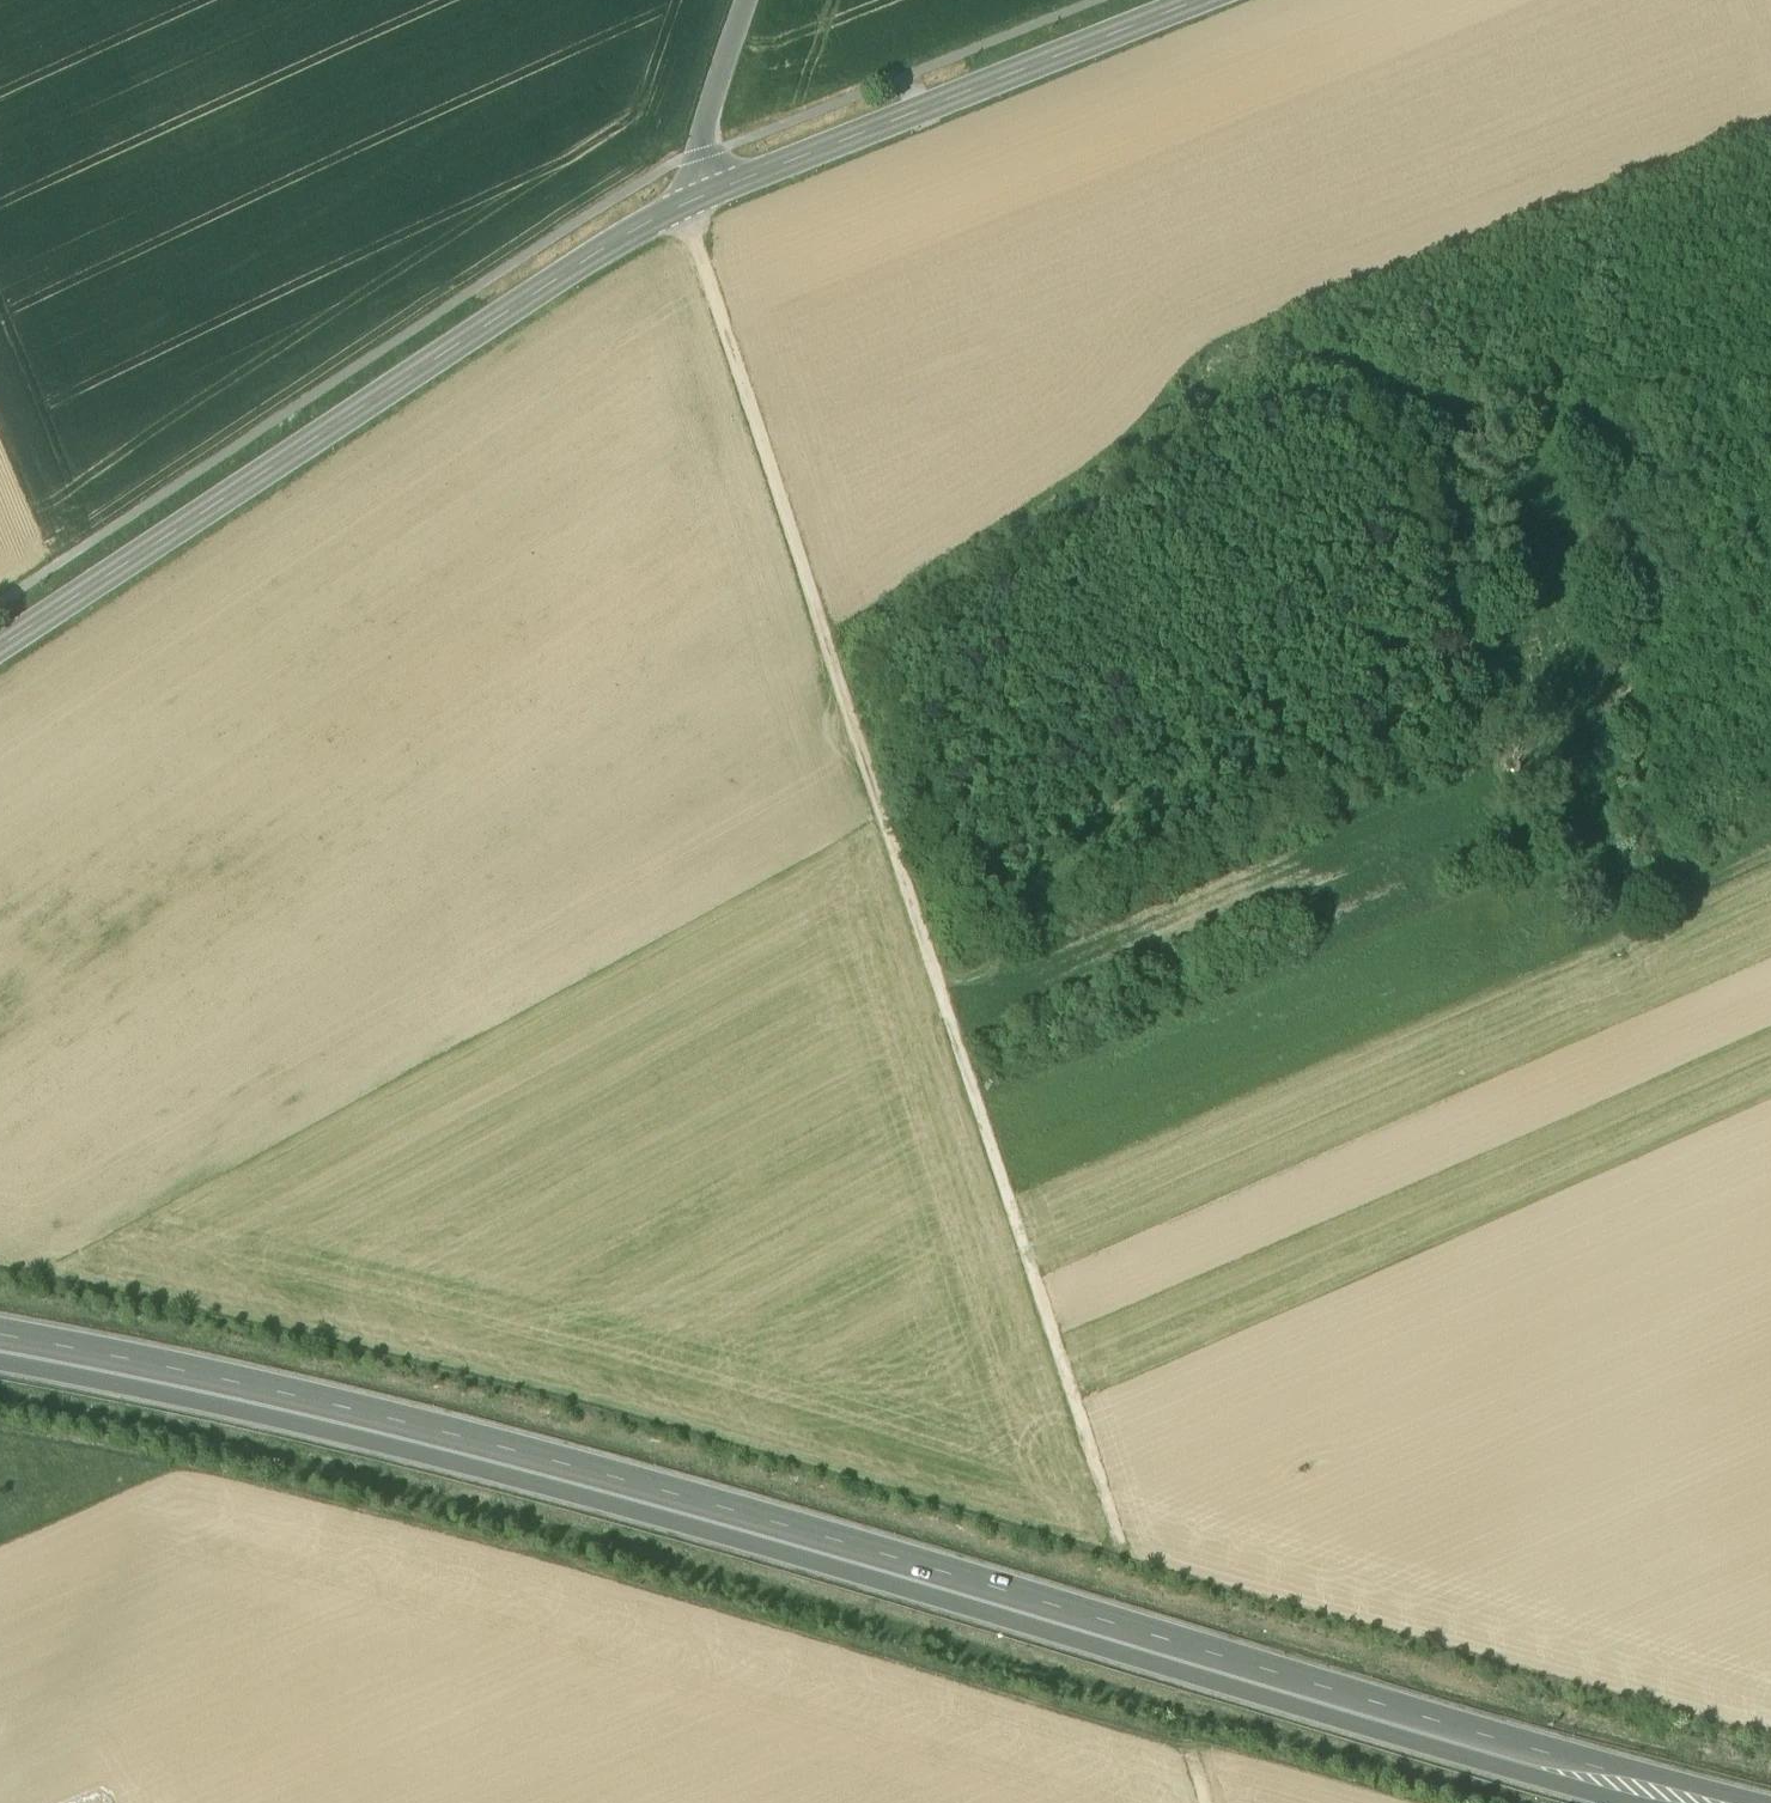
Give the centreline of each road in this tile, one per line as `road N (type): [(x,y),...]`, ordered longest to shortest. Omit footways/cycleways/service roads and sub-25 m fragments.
road 1 (trunk): [(0,1340),(173,1374),(626,1487),(1706,1802)]
road 2 (track): [(688,201),(1114,1521)]
road 3 (tertiary): [(717,189),(607,244),(0,648)]
road 4 (track): [(1770,855),(1633,916),(1543,465)]
road 5 (tertiary): [(1195,0),(717,189)]
road 6 (unclassified): [(752,0),(707,131),(717,189)]

